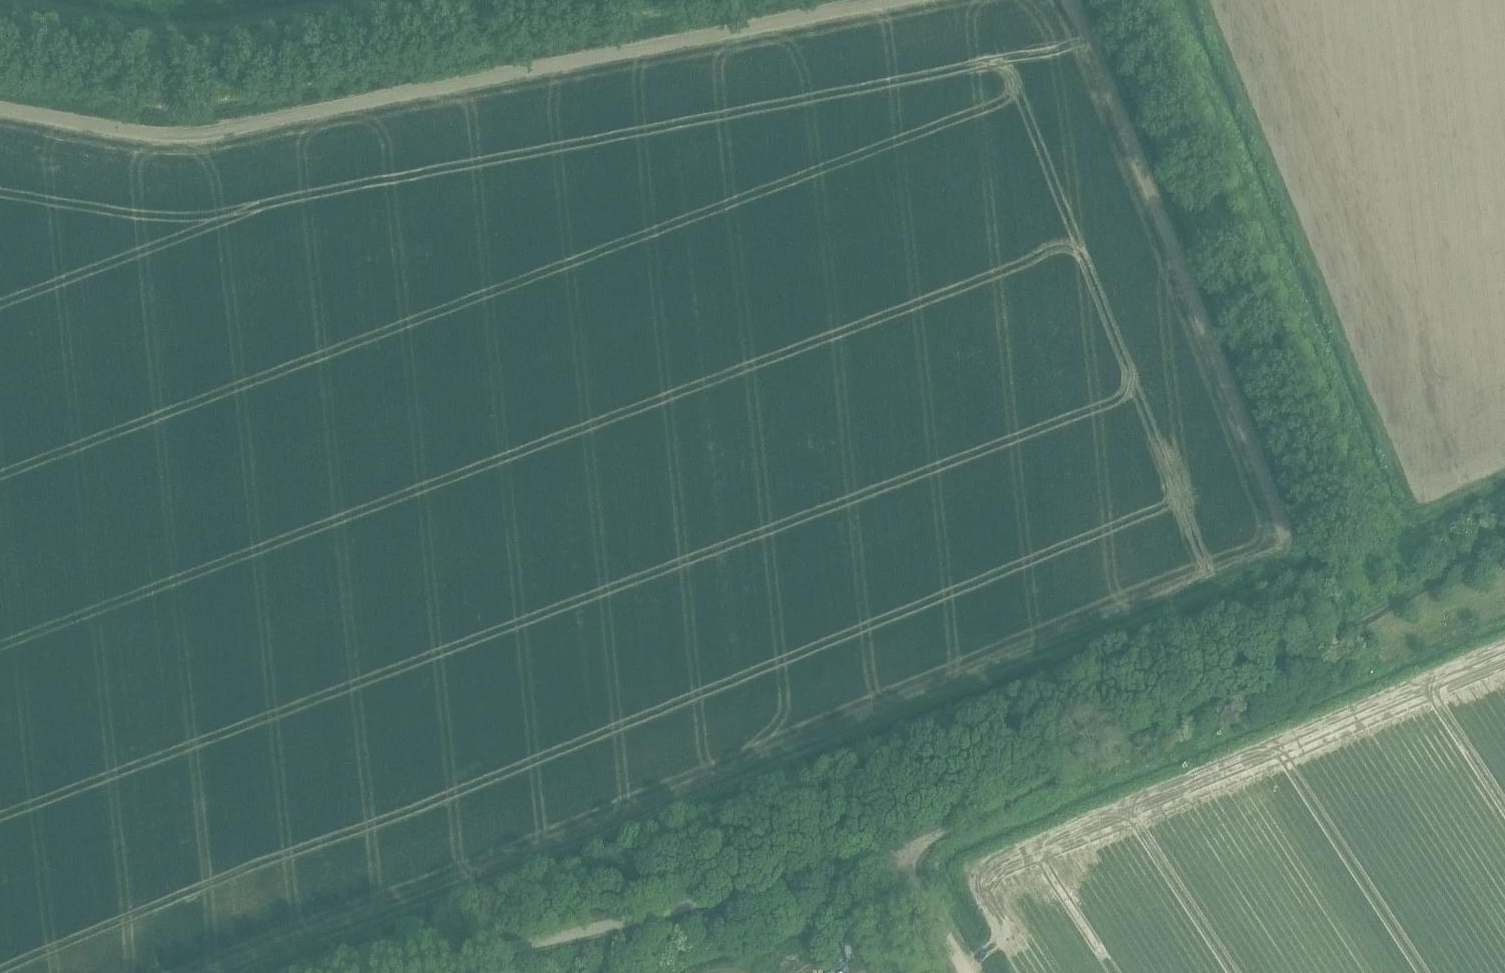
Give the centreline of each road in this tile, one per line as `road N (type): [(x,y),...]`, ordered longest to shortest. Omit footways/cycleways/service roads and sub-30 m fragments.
road 1 (track): [(907,867),(913,846),(1210,702),(1504,536)]
road 2 (unclassified): [(970,972),(907,867),(890,856),(409,972)]

